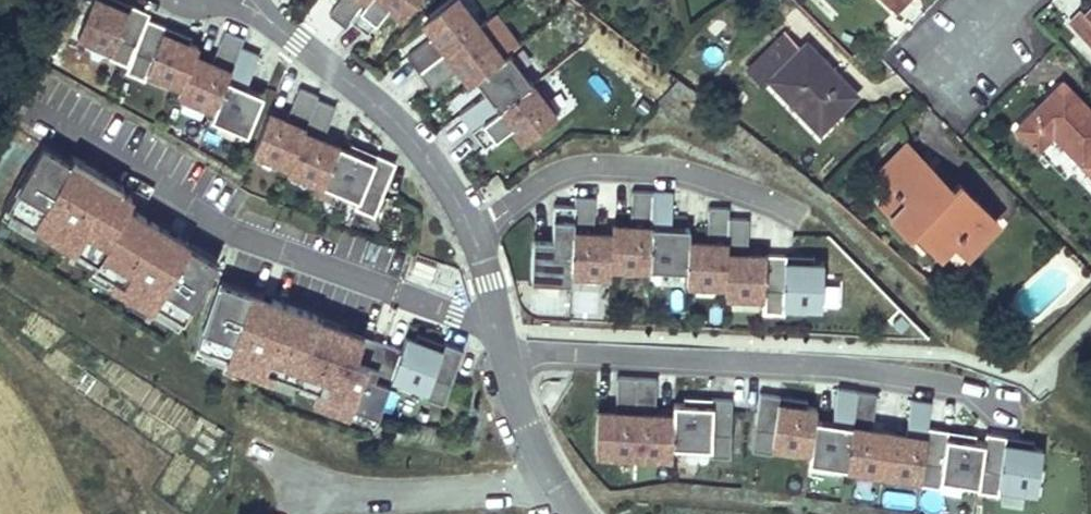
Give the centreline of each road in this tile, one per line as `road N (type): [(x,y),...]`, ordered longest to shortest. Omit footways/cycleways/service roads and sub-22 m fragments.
road 1 (residential): [(503,350),(869,374),(959,388),(1039,422)]
road 2 (residential): [(473,230),(551,185),(600,168),(676,169),(799,219)]
road 3 (residential): [(473,230),(357,88),(245,0)]
road 4 (residential): [(578,513),(548,478),(503,350)]
road 5 (residential): [(503,350),(473,230)]

